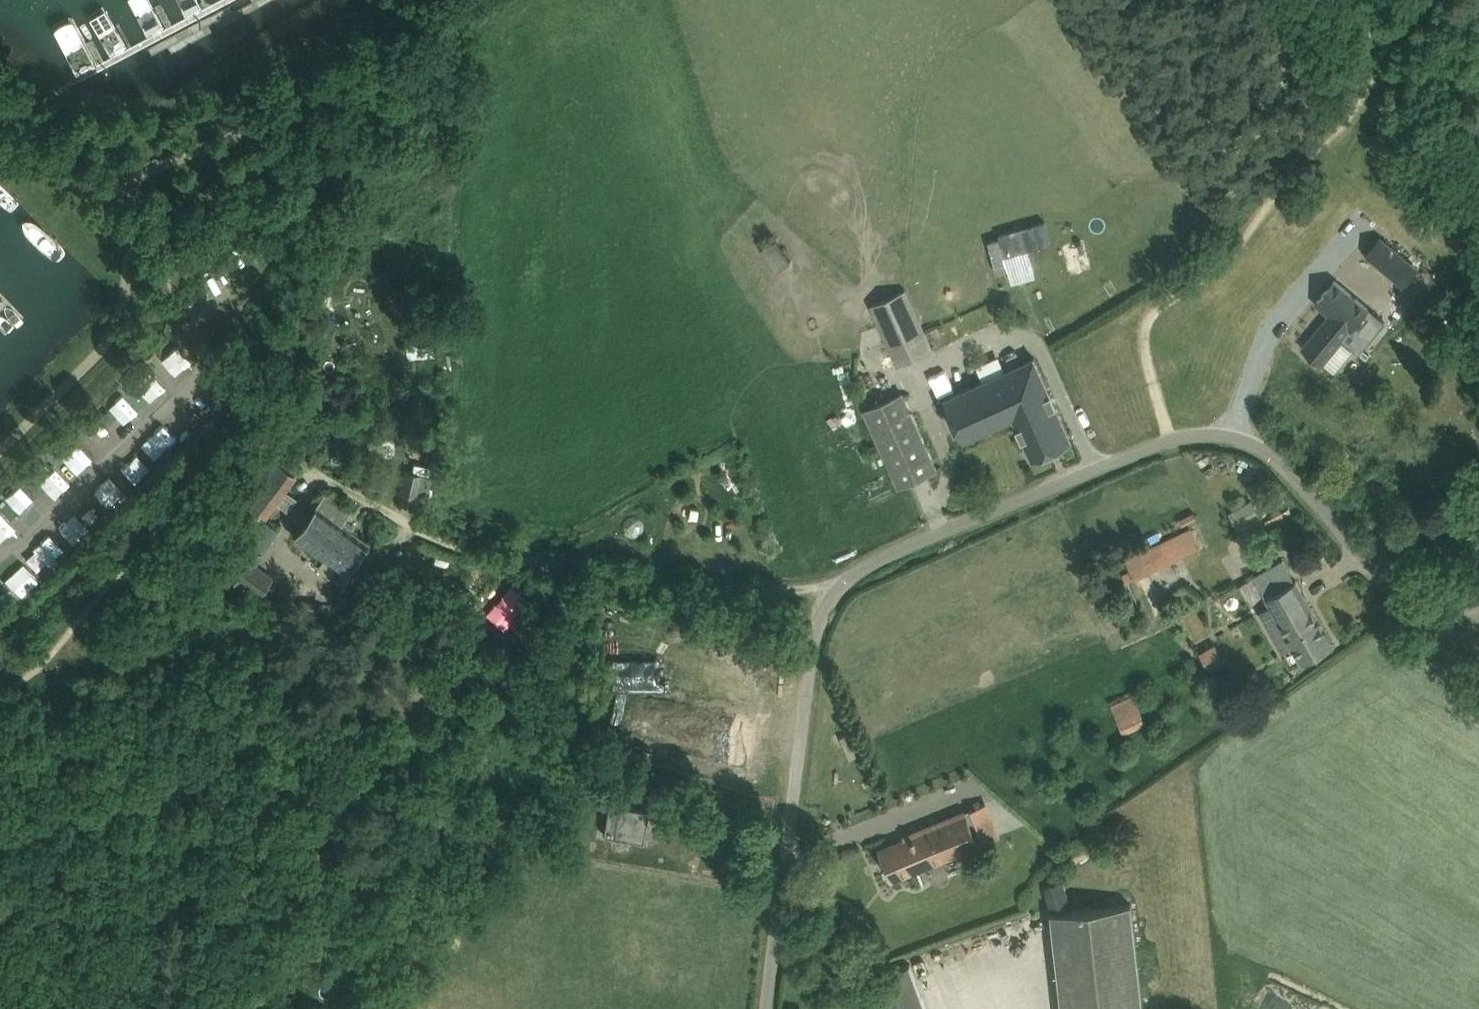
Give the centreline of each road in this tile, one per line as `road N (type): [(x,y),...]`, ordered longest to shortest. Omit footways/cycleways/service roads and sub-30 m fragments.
road 1 (unclassified): [(766,1008),(817,625),(838,587),(878,558),(1175,436)]
road 2 (track): [(245,413),(414,528),(486,553),(764,593),(849,575)]
road 3 (track): [(1367,43),(1364,98),(1216,267),(1160,305),(1141,334),(1175,436)]
road 4 (unclassified): [(1478,657),(1375,566),(1287,463),(1259,444),(1221,434),(1175,436)]

